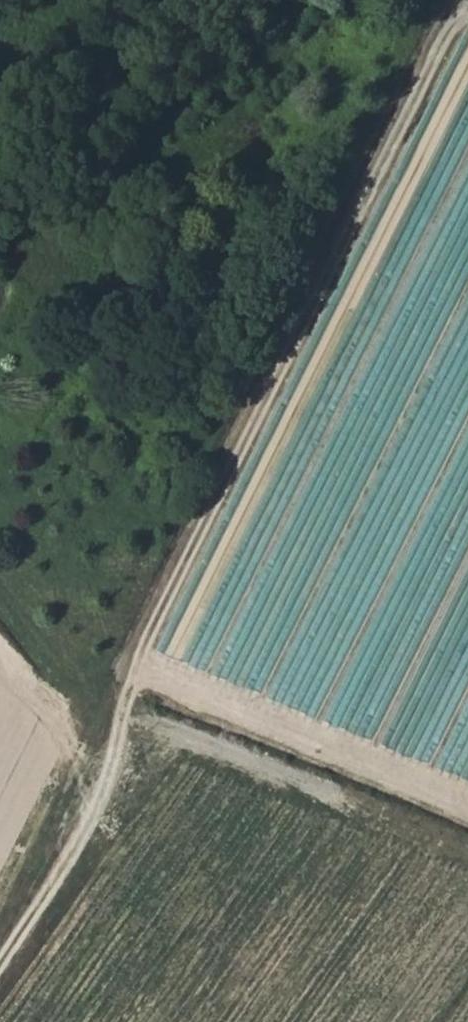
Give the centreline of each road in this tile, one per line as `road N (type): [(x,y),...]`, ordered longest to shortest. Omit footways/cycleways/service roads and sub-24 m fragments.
road 1 (track): [(467,12),(0,951)]

